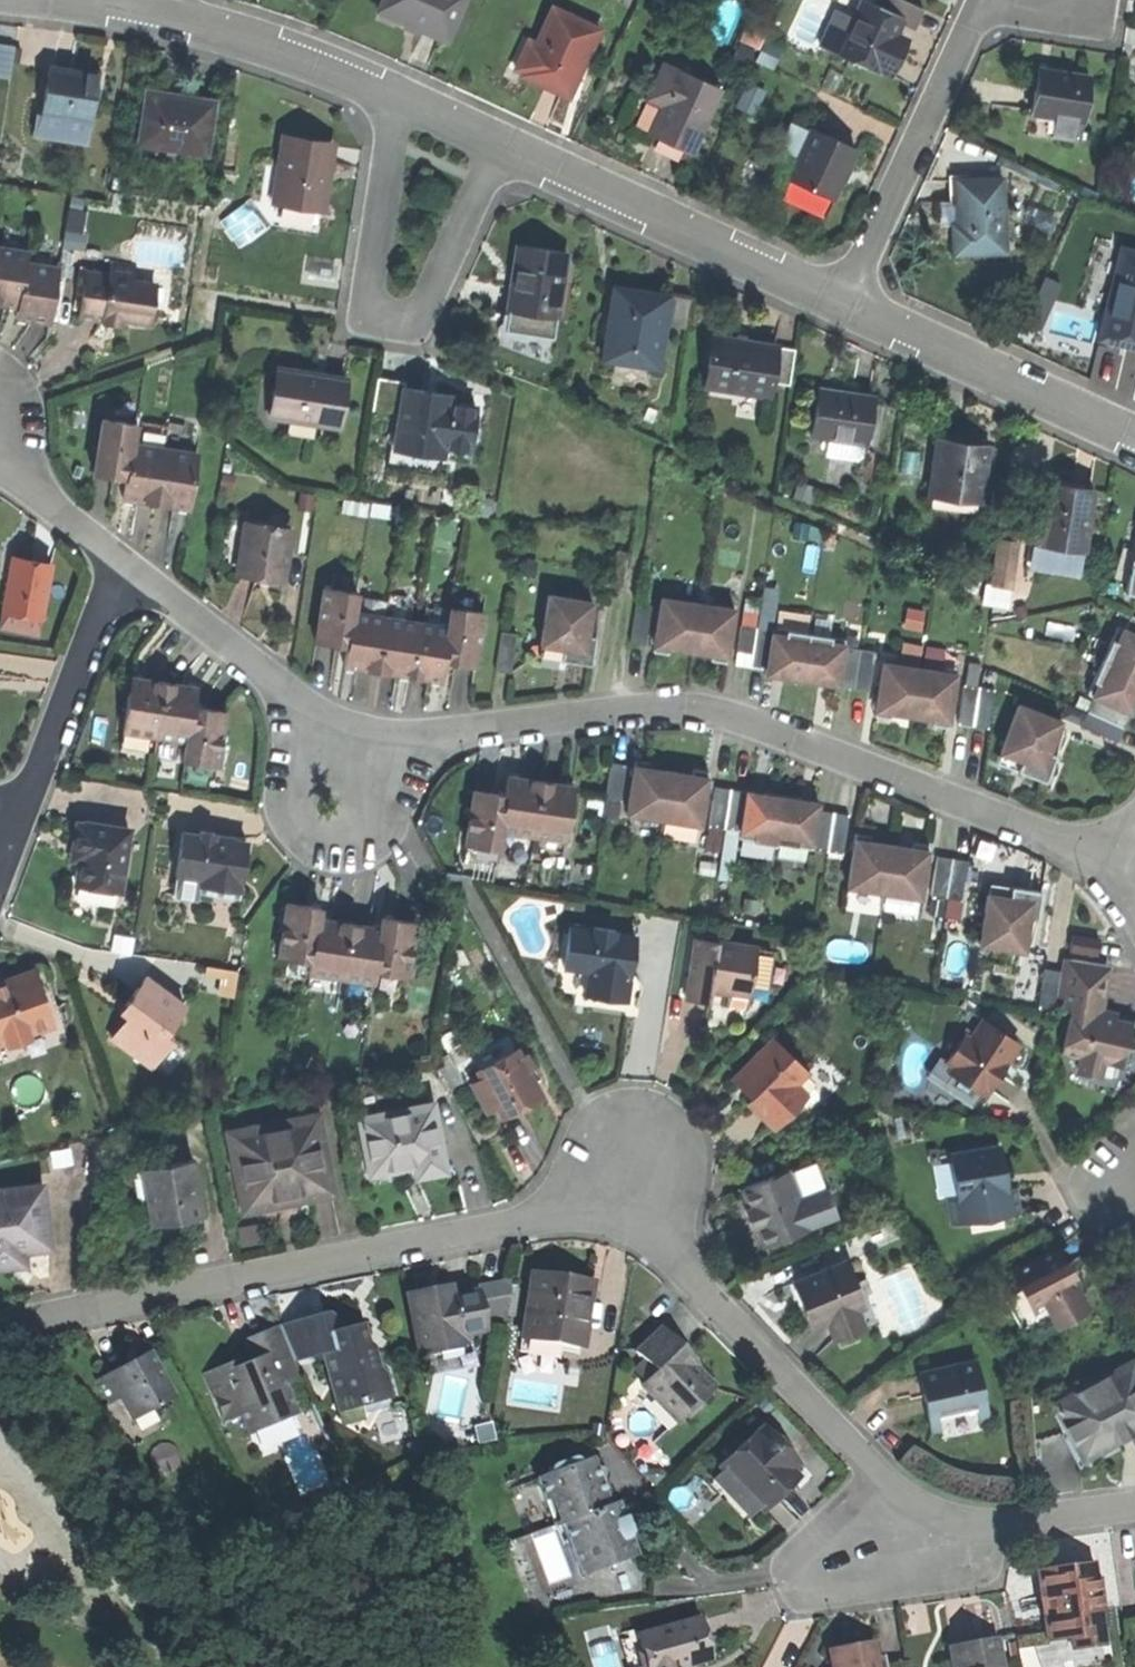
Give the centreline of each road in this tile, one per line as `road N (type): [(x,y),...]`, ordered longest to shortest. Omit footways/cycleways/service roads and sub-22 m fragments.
road 1 (residential): [(1134,1502),(1003,1521),(950,1521),(911,1505),(680,1265),(624,1228),(564,1214),(0,1325)]
road 2 (residential): [(1134,863),(732,719),(678,710),(424,738),(327,728),(137,572)]
road 3 (residential): [(390,94),(359,317),(419,330),(500,144)]
road 4 (residential): [(500,144),(842,303)]
road 5 (residential): [(77,0),(179,19),(310,58),(390,94)]
road 6 (residential): [(842,303),(1134,444)]
road 7 (track): [(0,1423),(189,1666)]
road 8 (residential): [(842,303),(967,25)]
road 9 (residential): [(137,572),(86,639),(21,798)]
road 10 (residential): [(137,572),(0,464)]
road 11 (residential): [(390,94),(500,144)]

